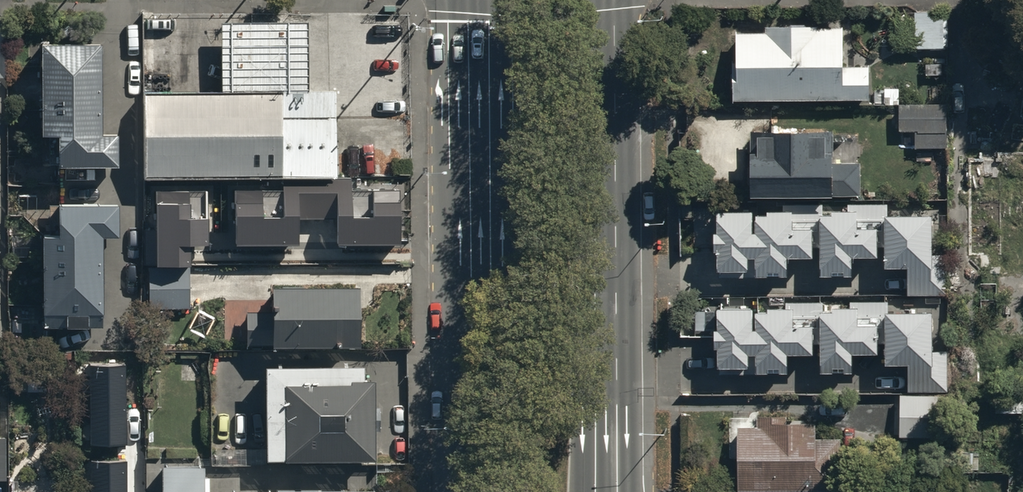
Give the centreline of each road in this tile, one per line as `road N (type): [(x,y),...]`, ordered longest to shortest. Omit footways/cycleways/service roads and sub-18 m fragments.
road 1 (primary): [(604,0),(608,491)]
road 2 (primary): [(484,491),(480,0)]

